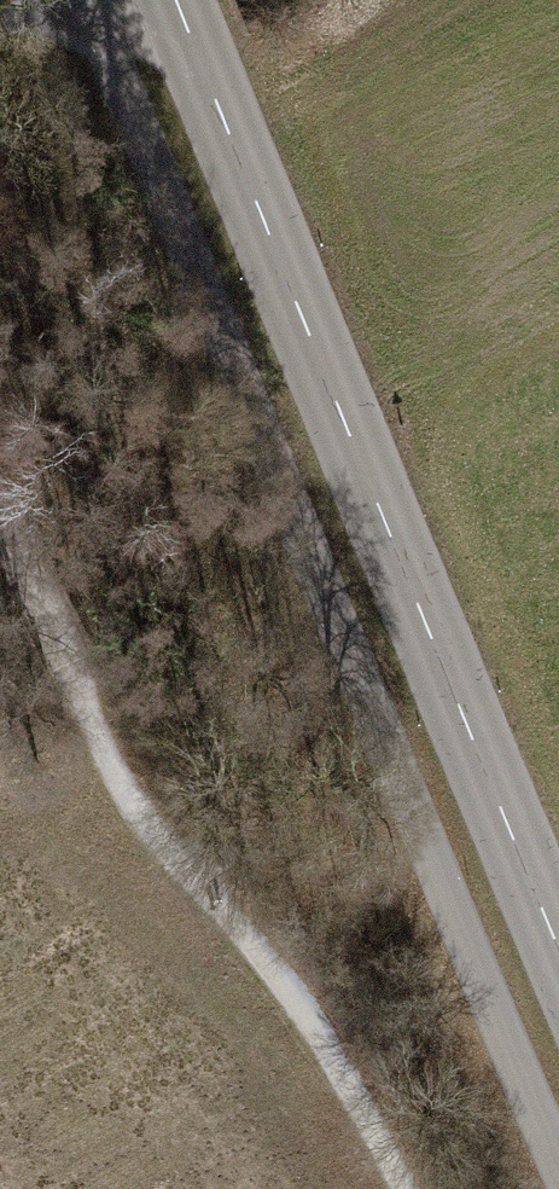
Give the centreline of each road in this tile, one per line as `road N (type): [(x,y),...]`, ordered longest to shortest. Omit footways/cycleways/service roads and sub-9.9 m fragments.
road 1 (tertiary): [(558,947),(176,0)]
road 2 (track): [(0,531),(129,804),(329,1046),(402,1188)]
road 3 (track): [(145,0),(0,23)]

